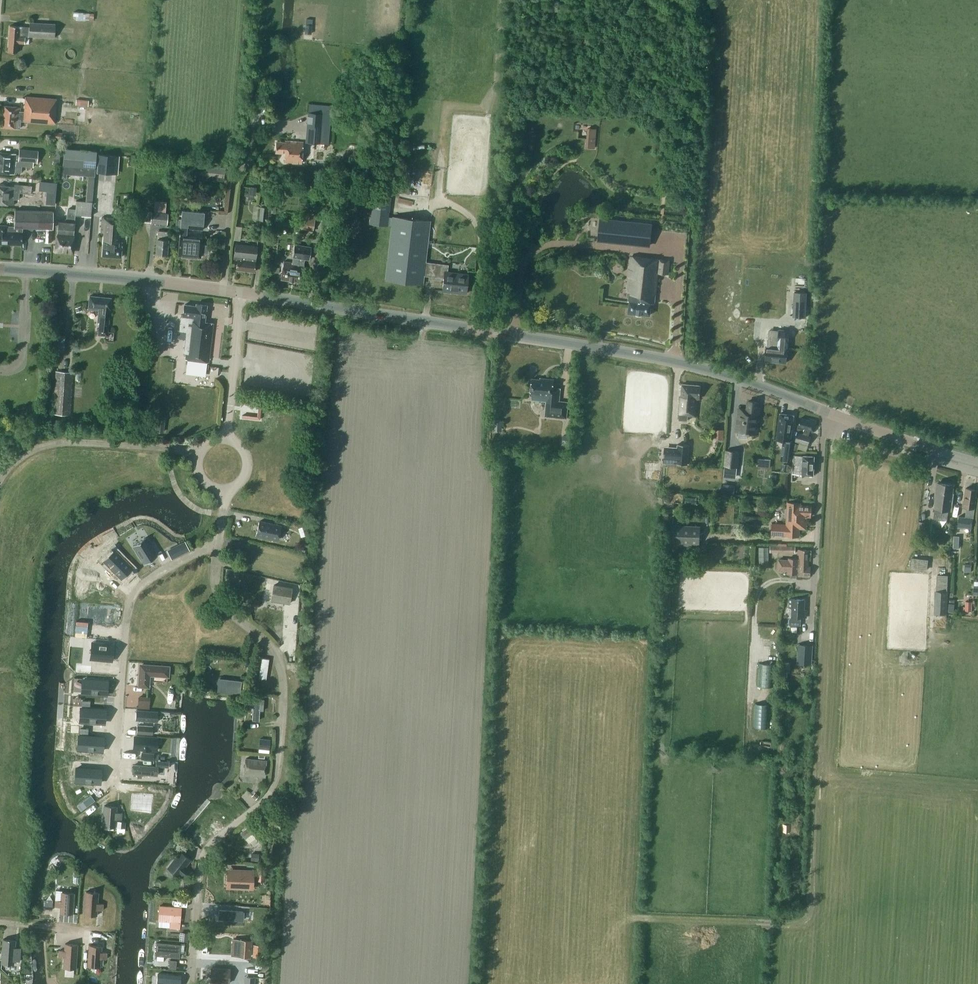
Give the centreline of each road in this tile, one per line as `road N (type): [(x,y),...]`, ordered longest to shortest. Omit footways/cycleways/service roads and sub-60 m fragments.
road 1 (tertiary): [(826,411),(686,364),(532,337),(173,283),(0,269)]
road 2 (residential): [(826,411),(810,639)]
road 3 (tertiary): [(977,462),(826,411)]

